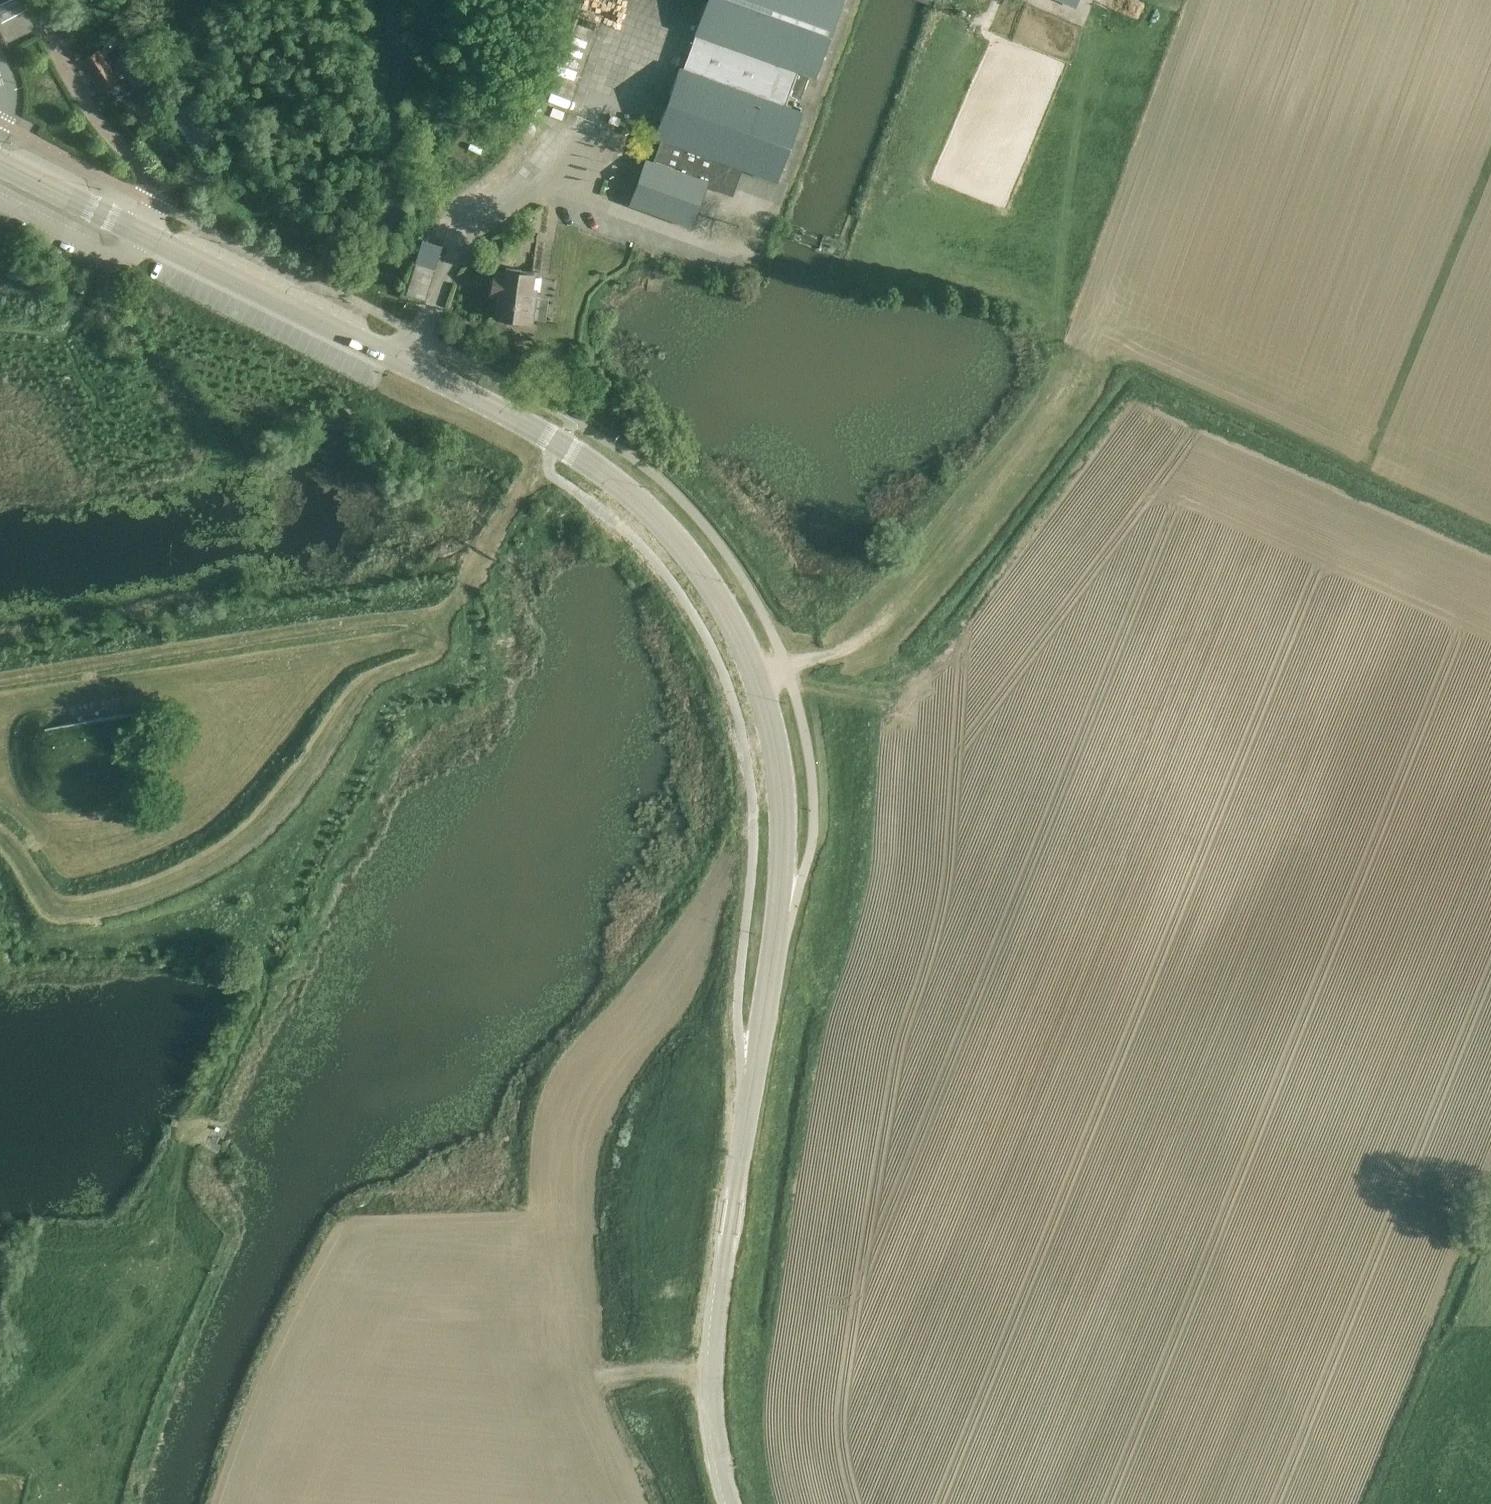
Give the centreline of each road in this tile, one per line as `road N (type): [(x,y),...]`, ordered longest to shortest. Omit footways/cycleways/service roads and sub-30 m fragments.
road 1 (tertiary): [(727,1503),(704,1400),(707,1333),(789,833),(761,682),(746,646),(685,550),(625,489),(558,444),(0,163)]
road 2 (track): [(445,616),(517,498),(550,461)]

